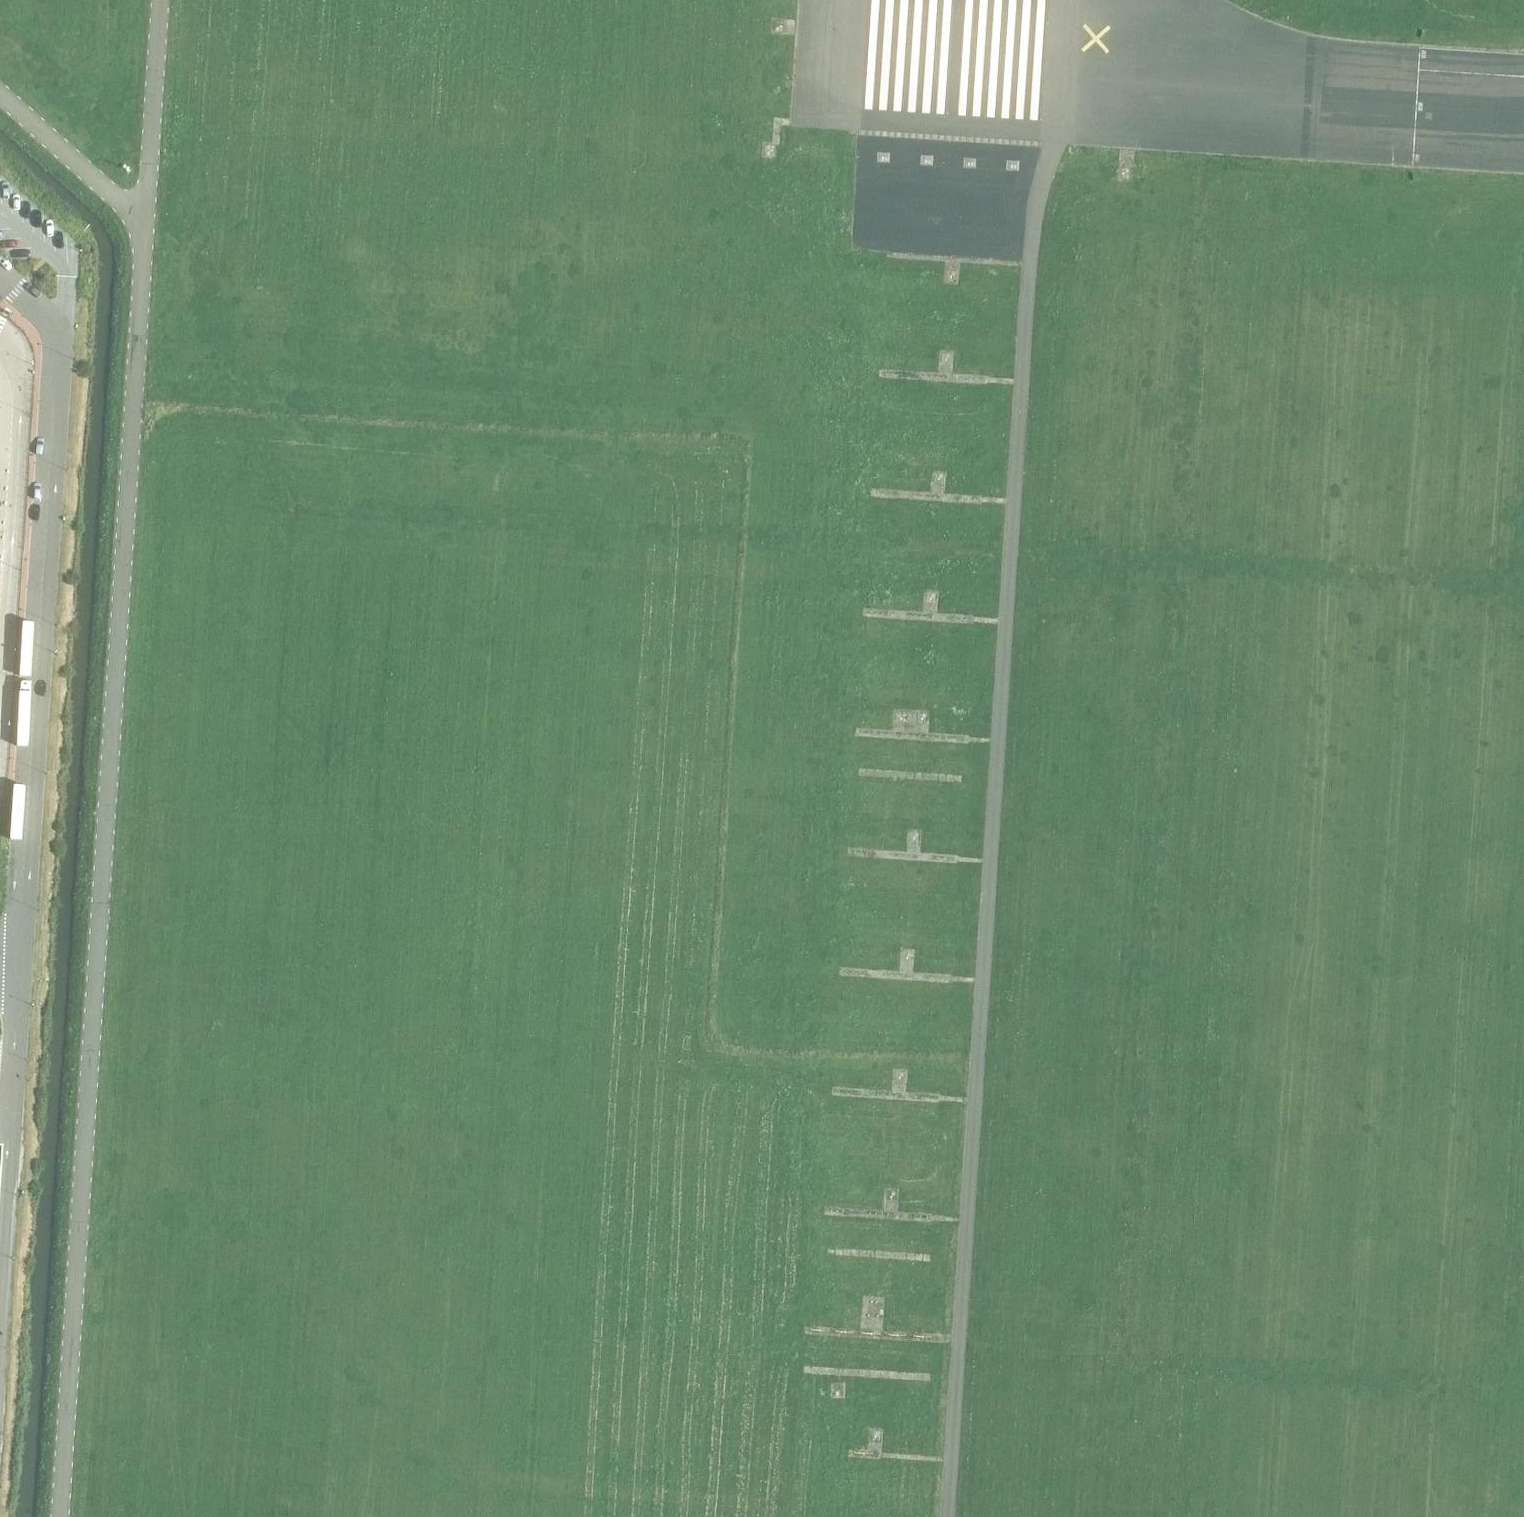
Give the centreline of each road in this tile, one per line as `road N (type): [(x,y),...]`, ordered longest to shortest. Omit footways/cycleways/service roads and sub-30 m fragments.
road 1 (unclassified): [(19,954),(59,327),(0,274)]
road 2 (unclassified): [(19,954),(0,1257)]

